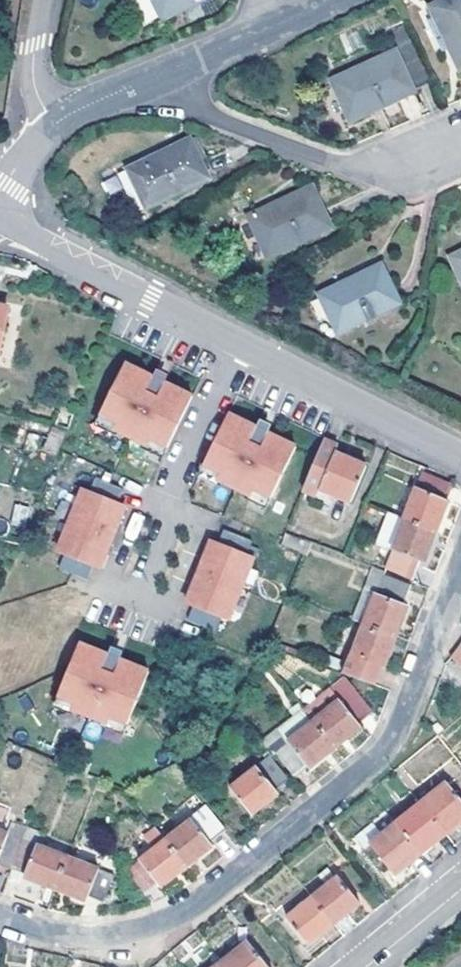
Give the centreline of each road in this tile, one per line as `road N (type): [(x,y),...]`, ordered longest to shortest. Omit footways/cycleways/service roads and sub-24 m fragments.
road 1 (residential): [(0,920),(66,940),(111,941),(174,923),(209,900),(388,748),(460,563)]
road 2 (unclassified): [(0,214),(70,260),(243,347)]
road 3 (residential): [(143,85),(339,167),(394,172)]
road 4 (residential): [(243,347),(131,587)]
road 5 (unclassified): [(243,347),(460,457)]
road 6 (residential): [(45,0),(32,69),(51,131)]
road 7 (residential): [(143,85),(254,38)]

